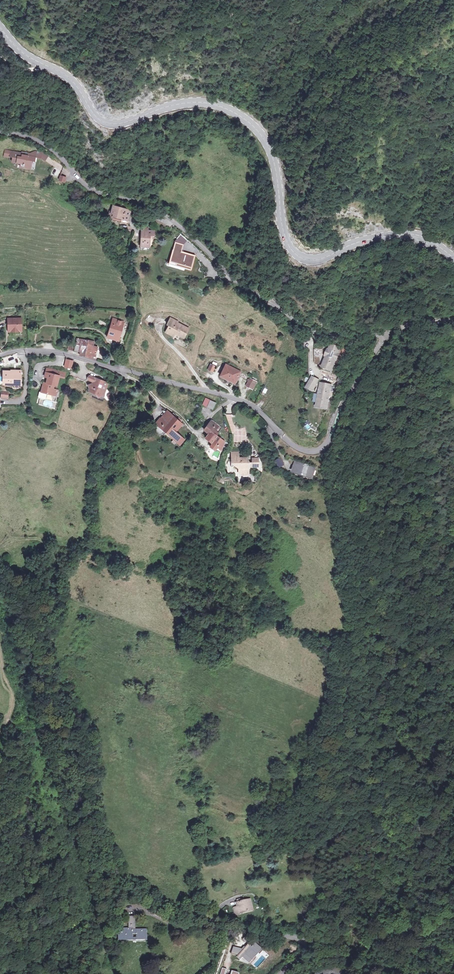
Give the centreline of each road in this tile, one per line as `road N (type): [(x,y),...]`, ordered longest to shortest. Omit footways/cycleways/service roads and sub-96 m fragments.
road 1 (secondary): [(453,256),(399,234),(314,258),(299,253),(285,238),(272,157),(250,124),(194,103),(116,125),(100,122),(73,83),(0,26)]
road 2 (unclassified): [(386,337),(315,333),(240,285),(145,204),(92,190),(45,145),(0,132)]
road 3 (track): [(217,923),(139,888),(93,834)]
road 4 (residential): [(234,398),(195,432),(121,370)]
road 5 (residential): [(281,973),(305,952),(304,940),(217,923)]
road 6 (track): [(93,834),(82,834),(34,896),(0,910)]
road 7 (residential): [(121,370),(49,351),(0,355)]

